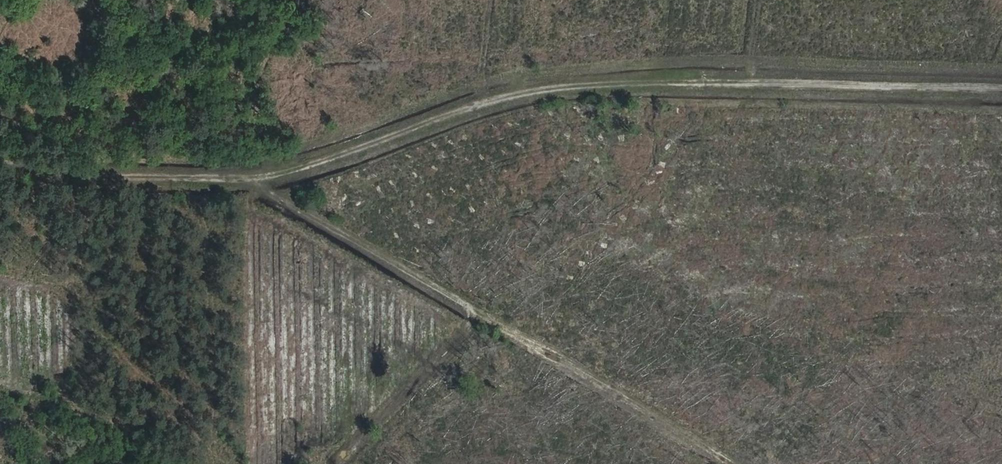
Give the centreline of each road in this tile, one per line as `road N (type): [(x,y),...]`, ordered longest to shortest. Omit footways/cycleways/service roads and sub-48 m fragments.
road 1 (track): [(0,145),(43,171),(244,172),(409,125),(505,83),(700,63),(1001,69)]
road 2 (track): [(743,64),(332,463)]
road 3 (track): [(727,463),(244,172)]

